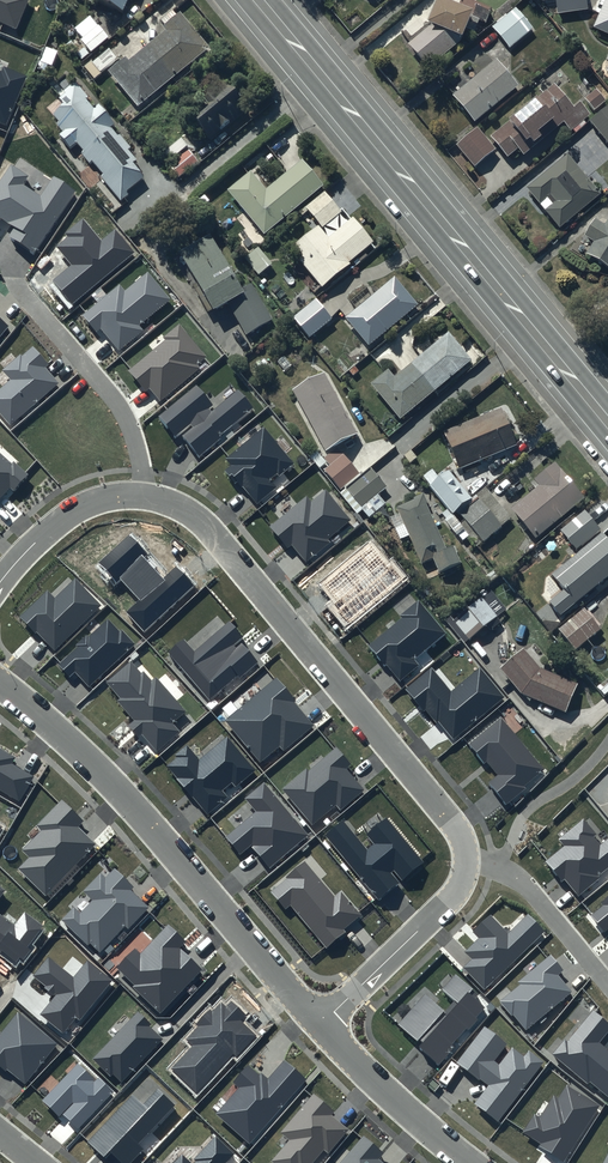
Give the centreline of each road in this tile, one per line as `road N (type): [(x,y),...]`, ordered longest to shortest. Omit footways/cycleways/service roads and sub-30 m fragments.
road 1 (residential): [(143,494),(211,529),(464,840),(461,882),(443,907),(321,1024)]
road 2 (secondary): [(247,0),(607,436)]
road 3 (residential): [(0,682),(136,809),(321,1024)]
road 4 (residential): [(12,282),(119,406),(133,434),(143,494)]
road 5 (residential): [(321,1024),(469,1162)]
road 6 (residential): [(0,583),(75,510),(143,494)]

